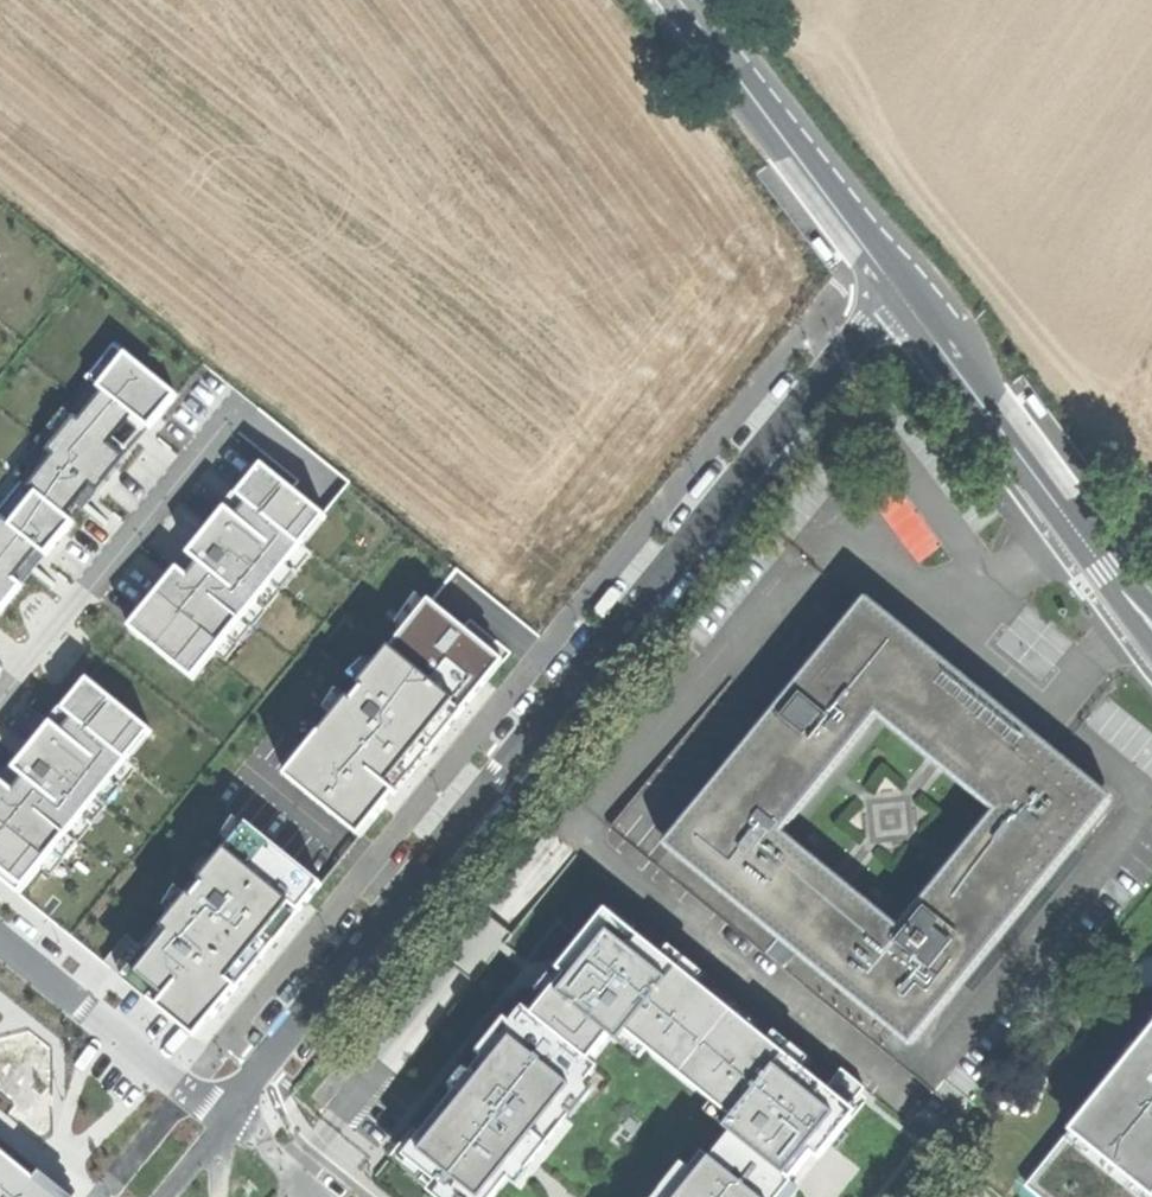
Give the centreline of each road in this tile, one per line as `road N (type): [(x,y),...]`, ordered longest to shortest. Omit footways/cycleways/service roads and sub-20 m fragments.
road 1 (residential): [(224,1125),(907,298)]
road 2 (secondary): [(1151,620),(1076,532),(907,298)]
road 3 (secondary): [(907,298),(683,0)]
road 4 (residential): [(0,940),(224,1125)]

